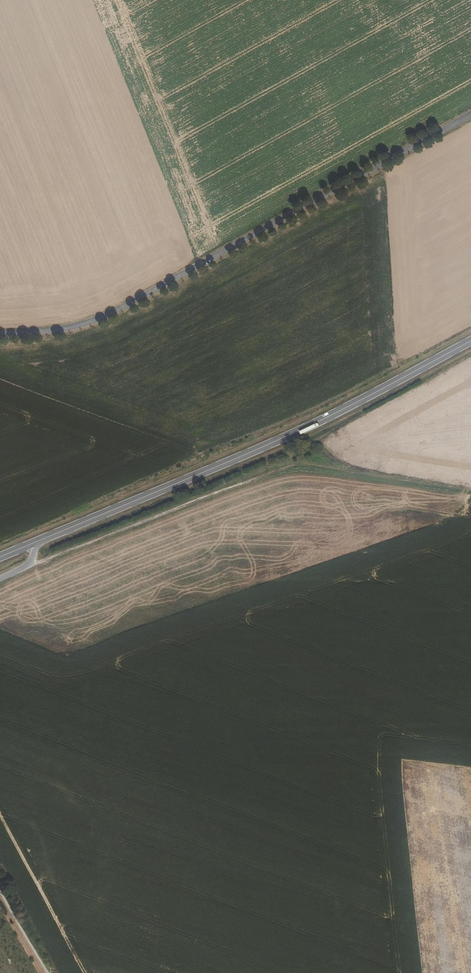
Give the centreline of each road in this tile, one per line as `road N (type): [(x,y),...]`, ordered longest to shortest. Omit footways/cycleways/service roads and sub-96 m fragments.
road 1 (tertiary): [(0,334),(103,317),(470,115)]
road 2 (tertiary): [(470,341),(317,423),(39,542)]
road 3 (track): [(470,490),(297,465),(44,560)]

